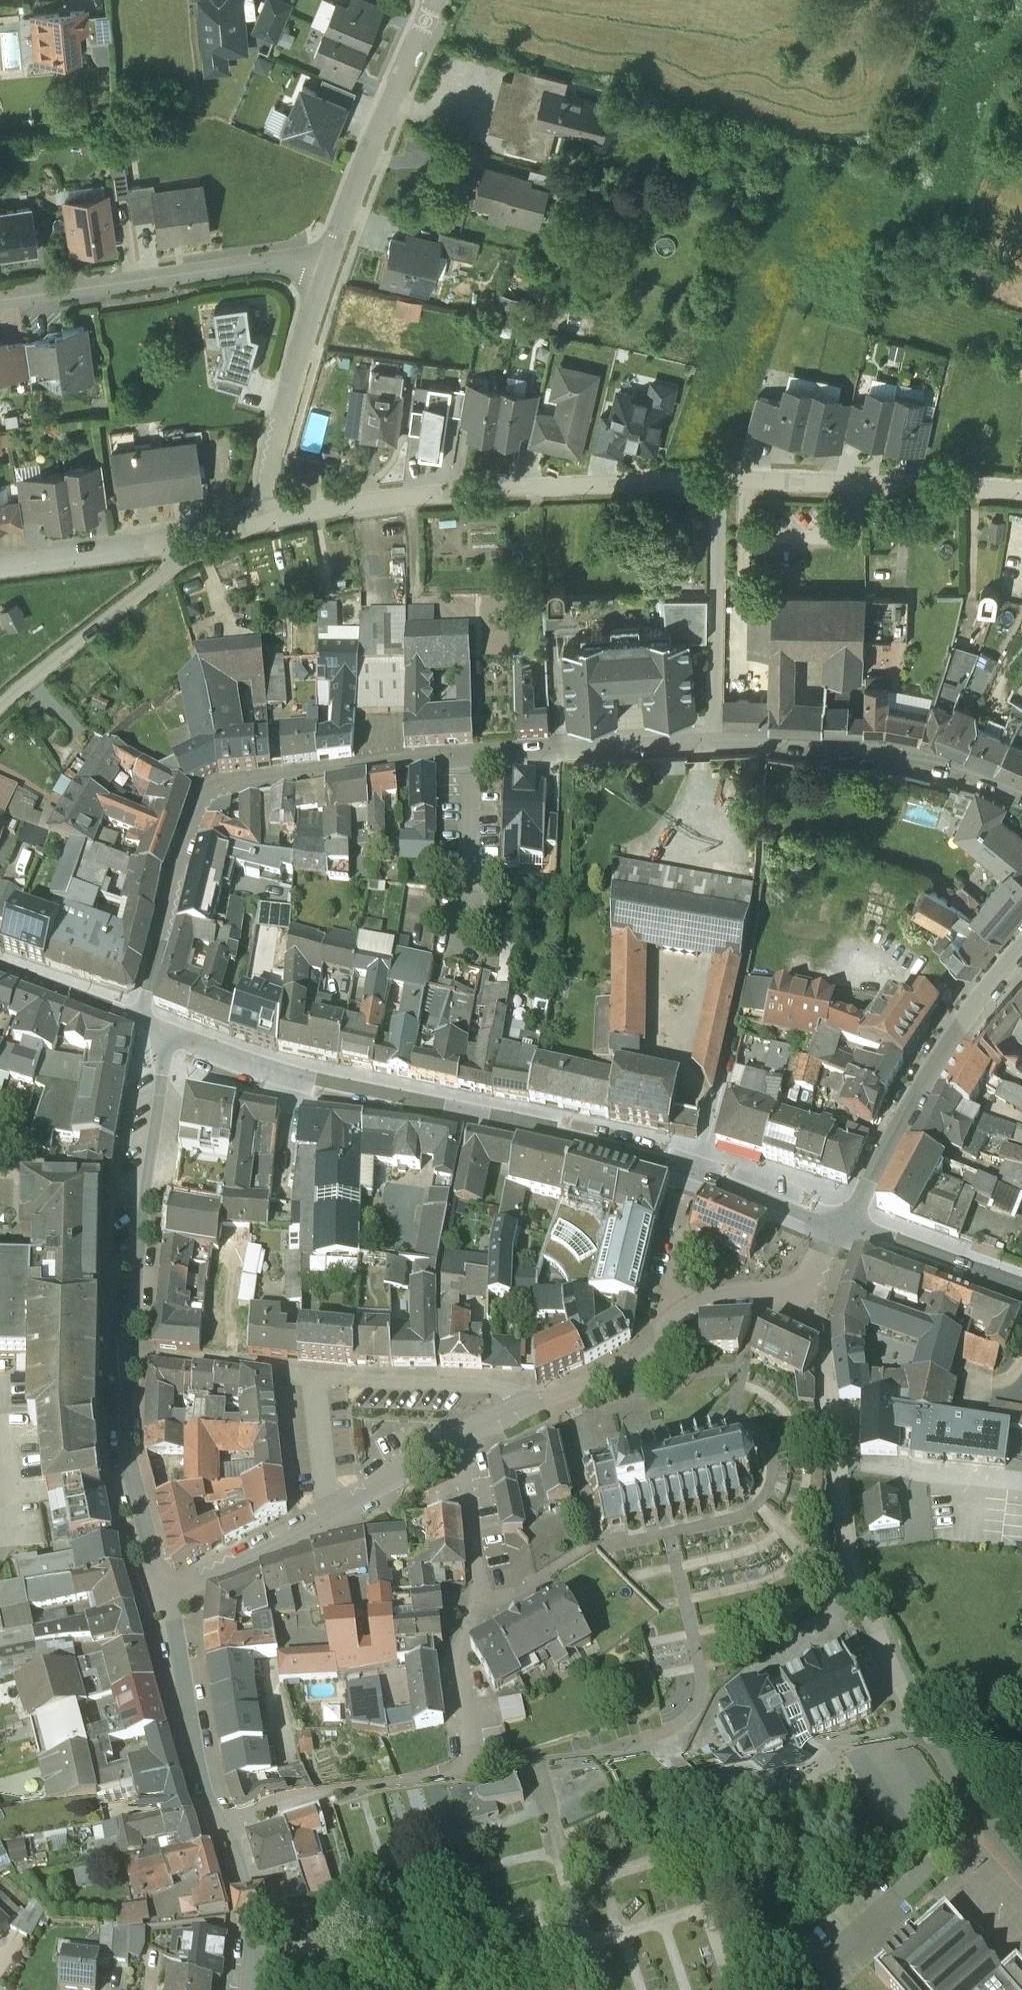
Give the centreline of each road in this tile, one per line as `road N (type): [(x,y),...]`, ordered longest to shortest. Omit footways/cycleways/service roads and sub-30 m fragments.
road 1 (residential): [(138,1015),(193,815),(216,790),(460,756),(766,740),(932,761),(1021,795)]
road 2 (residential): [(1021,493),(614,478),(433,492),(263,518)]
road 3 (tertiary): [(845,1222),(697,1170),(274,1068),(175,1033)]
road 4 (residential): [(463,1440),(481,1621),(468,1658),(475,1766),(226,1852)]
road 5 (residential): [(834,1466),(850,1581),(948,1786),(1021,1889)]
road 6 (residential): [(1021,940),(903,1106),(845,1222)]
road 7 (residential): [(0,299),(328,251)]
road 8 (residential): [(175,1033),(149,1164),(129,1348)]
road 9 (residential): [(799,1290),(693,1308),(638,1352),(524,1407)]
road 10 (residential): [(263,518),(261,472),(328,251)]
road 11 (residential): [(328,251),(432,0)]
road 12 (residential): [(226,1852),(200,1782),(166,1597)]
road 13 (residential): [(129,1348),(125,1446),(166,1597)]
road 14 (unclassified): [(187,547),(0,694)]
road 15 (residential): [(524,1407),(491,1387),(317,1378)]
road 16 (residential): [(187,547),(169,539),(0,563)]
road 17 (residential): [(1021,1483),(834,1466)]
road 18 (tertiary): [(1021,1287),(845,1222)]
road 19 (residential): [(329,1510),(166,1597)]
road 20 (residential): [(799,1290),(824,1339),(834,1466)]
road 21 (residential): [(463,1440),(329,1510)]
road 22 (tertiary): [(138,1015),(0,966)]
road 23 (residential): [(254,1989),(253,1922),(226,1852)]
road 24 (residential): [(329,1510),(317,1378)]
road 25 (residential): [(253,1367),(129,1348)]

